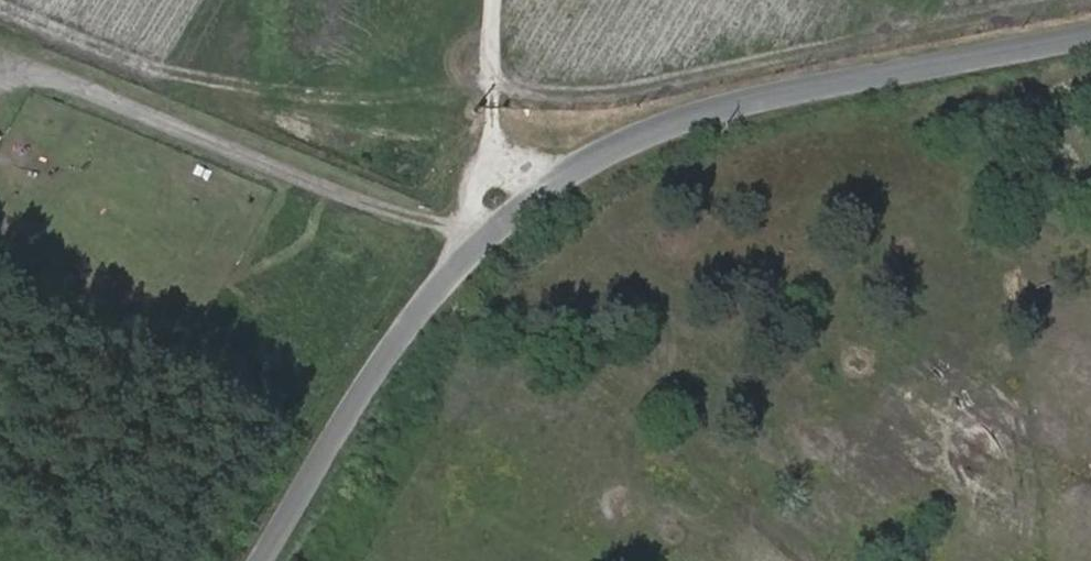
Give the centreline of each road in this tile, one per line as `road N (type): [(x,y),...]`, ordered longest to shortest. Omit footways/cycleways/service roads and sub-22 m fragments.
road 1 (tertiary): [(1090,39),(672,123),(591,163),(521,210),(429,300),(390,348),(259,560)]
road 2 (track): [(1061,0),(492,96)]
road 3 (track): [(496,0),(492,96),(521,210)]

